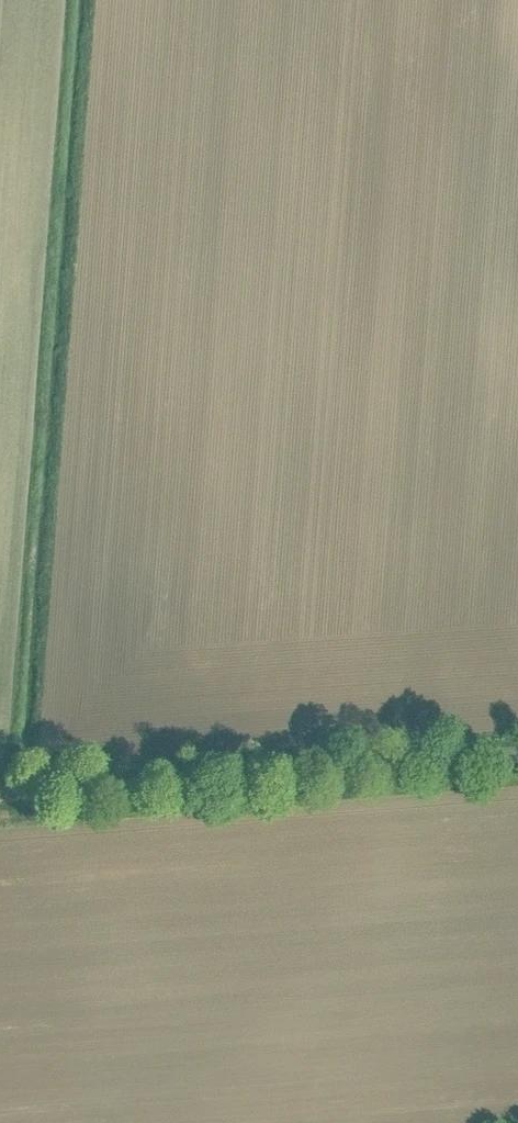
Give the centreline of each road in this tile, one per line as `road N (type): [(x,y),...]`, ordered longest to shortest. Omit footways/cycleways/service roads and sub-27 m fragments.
road 1 (unclassified): [(0,789),(517,750)]

